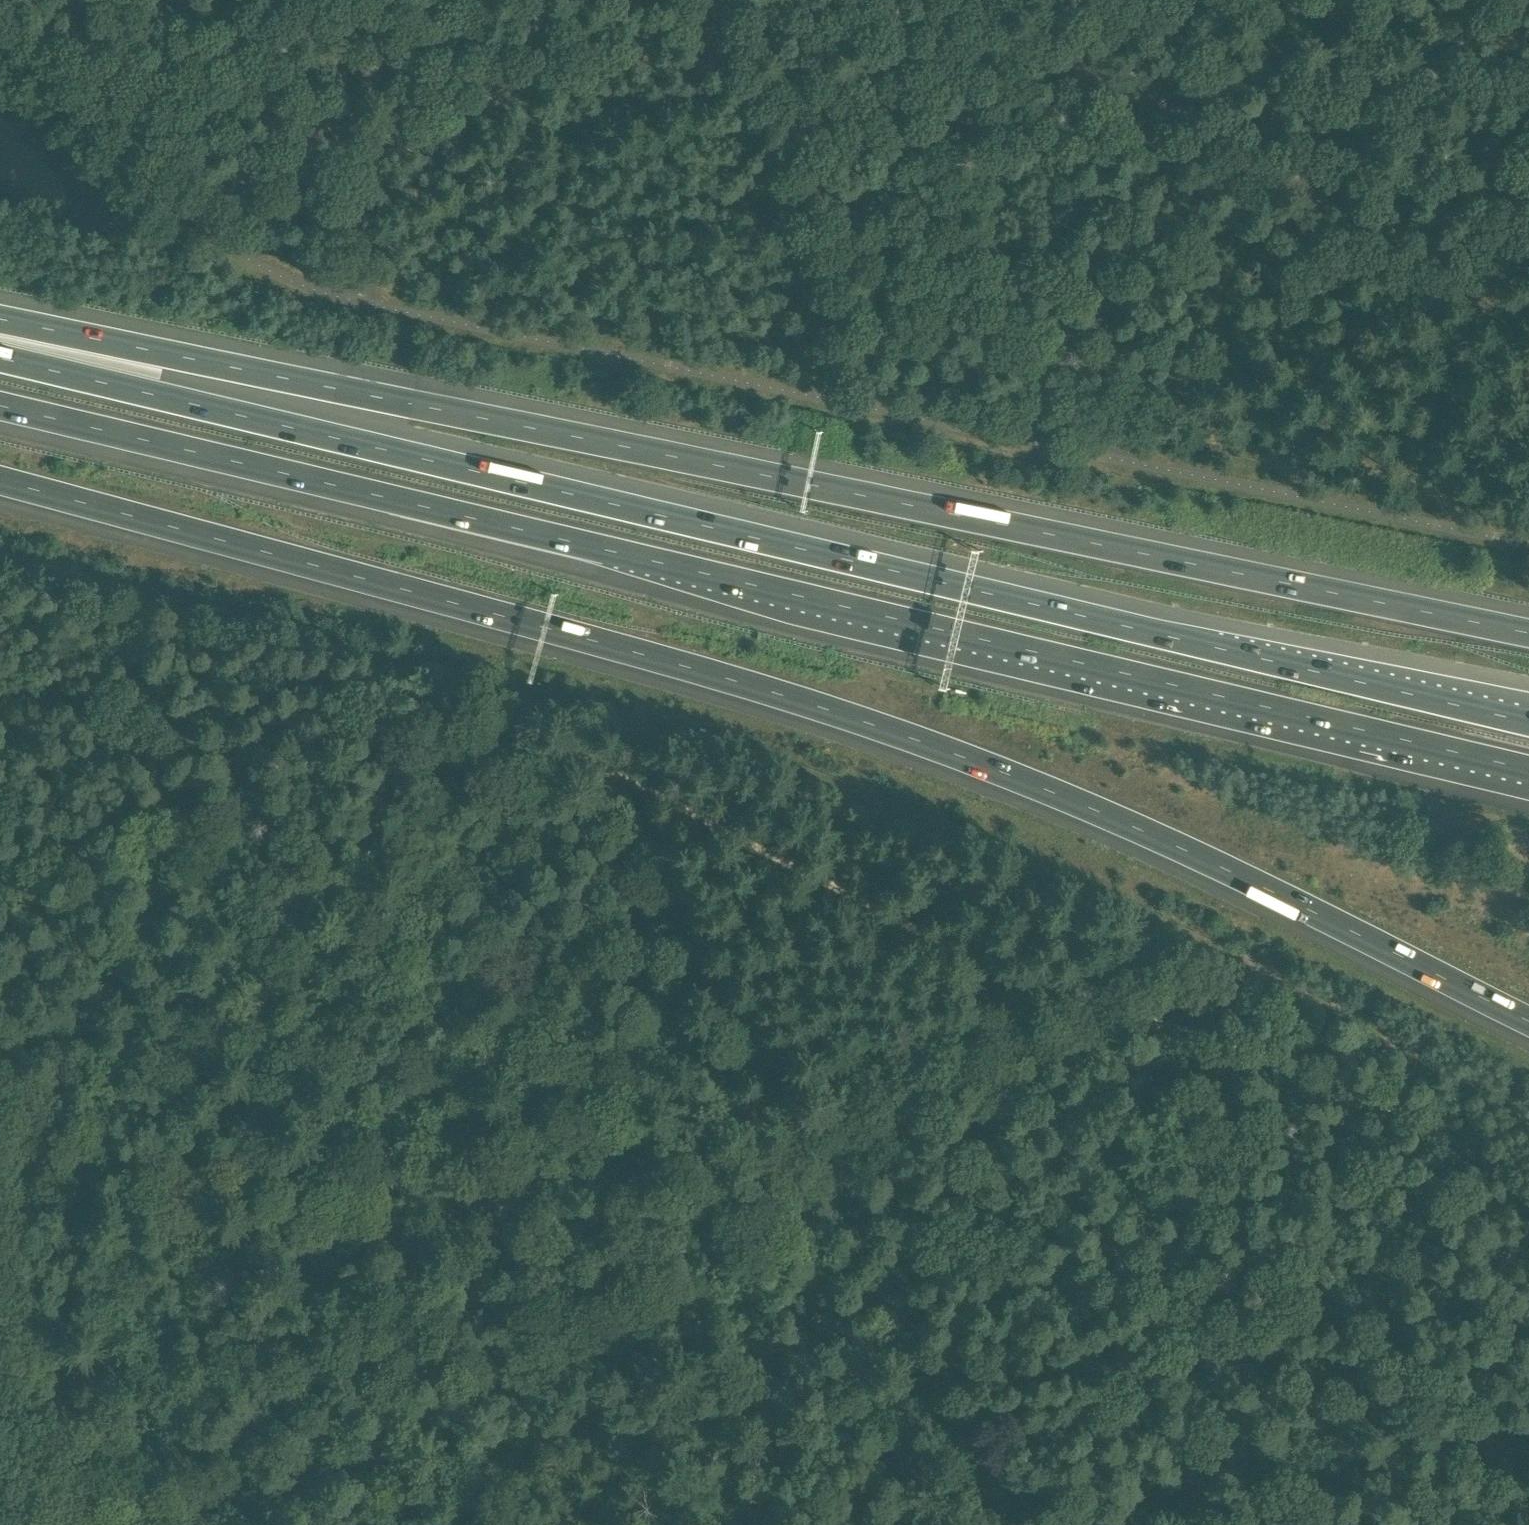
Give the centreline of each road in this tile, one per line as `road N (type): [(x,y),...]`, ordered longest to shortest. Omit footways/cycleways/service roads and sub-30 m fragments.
road 1 (track): [(1528,1186),(1377,1106),(1244,1052),(1031,984),(624,781),(445,709),(356,720),(0,865)]
road 2 (motorway): [(0,480),(650,656),(948,751),(1156,836),(1528,1020)]
road 3 (motorway): [(1528,722),(0,357)]
road 4 (motorway): [(0,406),(1528,769)]
road 5 (motorway): [(1528,633),(0,319)]
road 6 (track): [(1031,984),(11,1402)]
road 7 (track): [(974,1469),(794,1100),(774,1090)]
road 8 (track): [(1528,1421),(1127,1524)]
road 9 (track): [(369,304),(305,0)]
road 10 (track): [(21,1524),(0,1294)]

